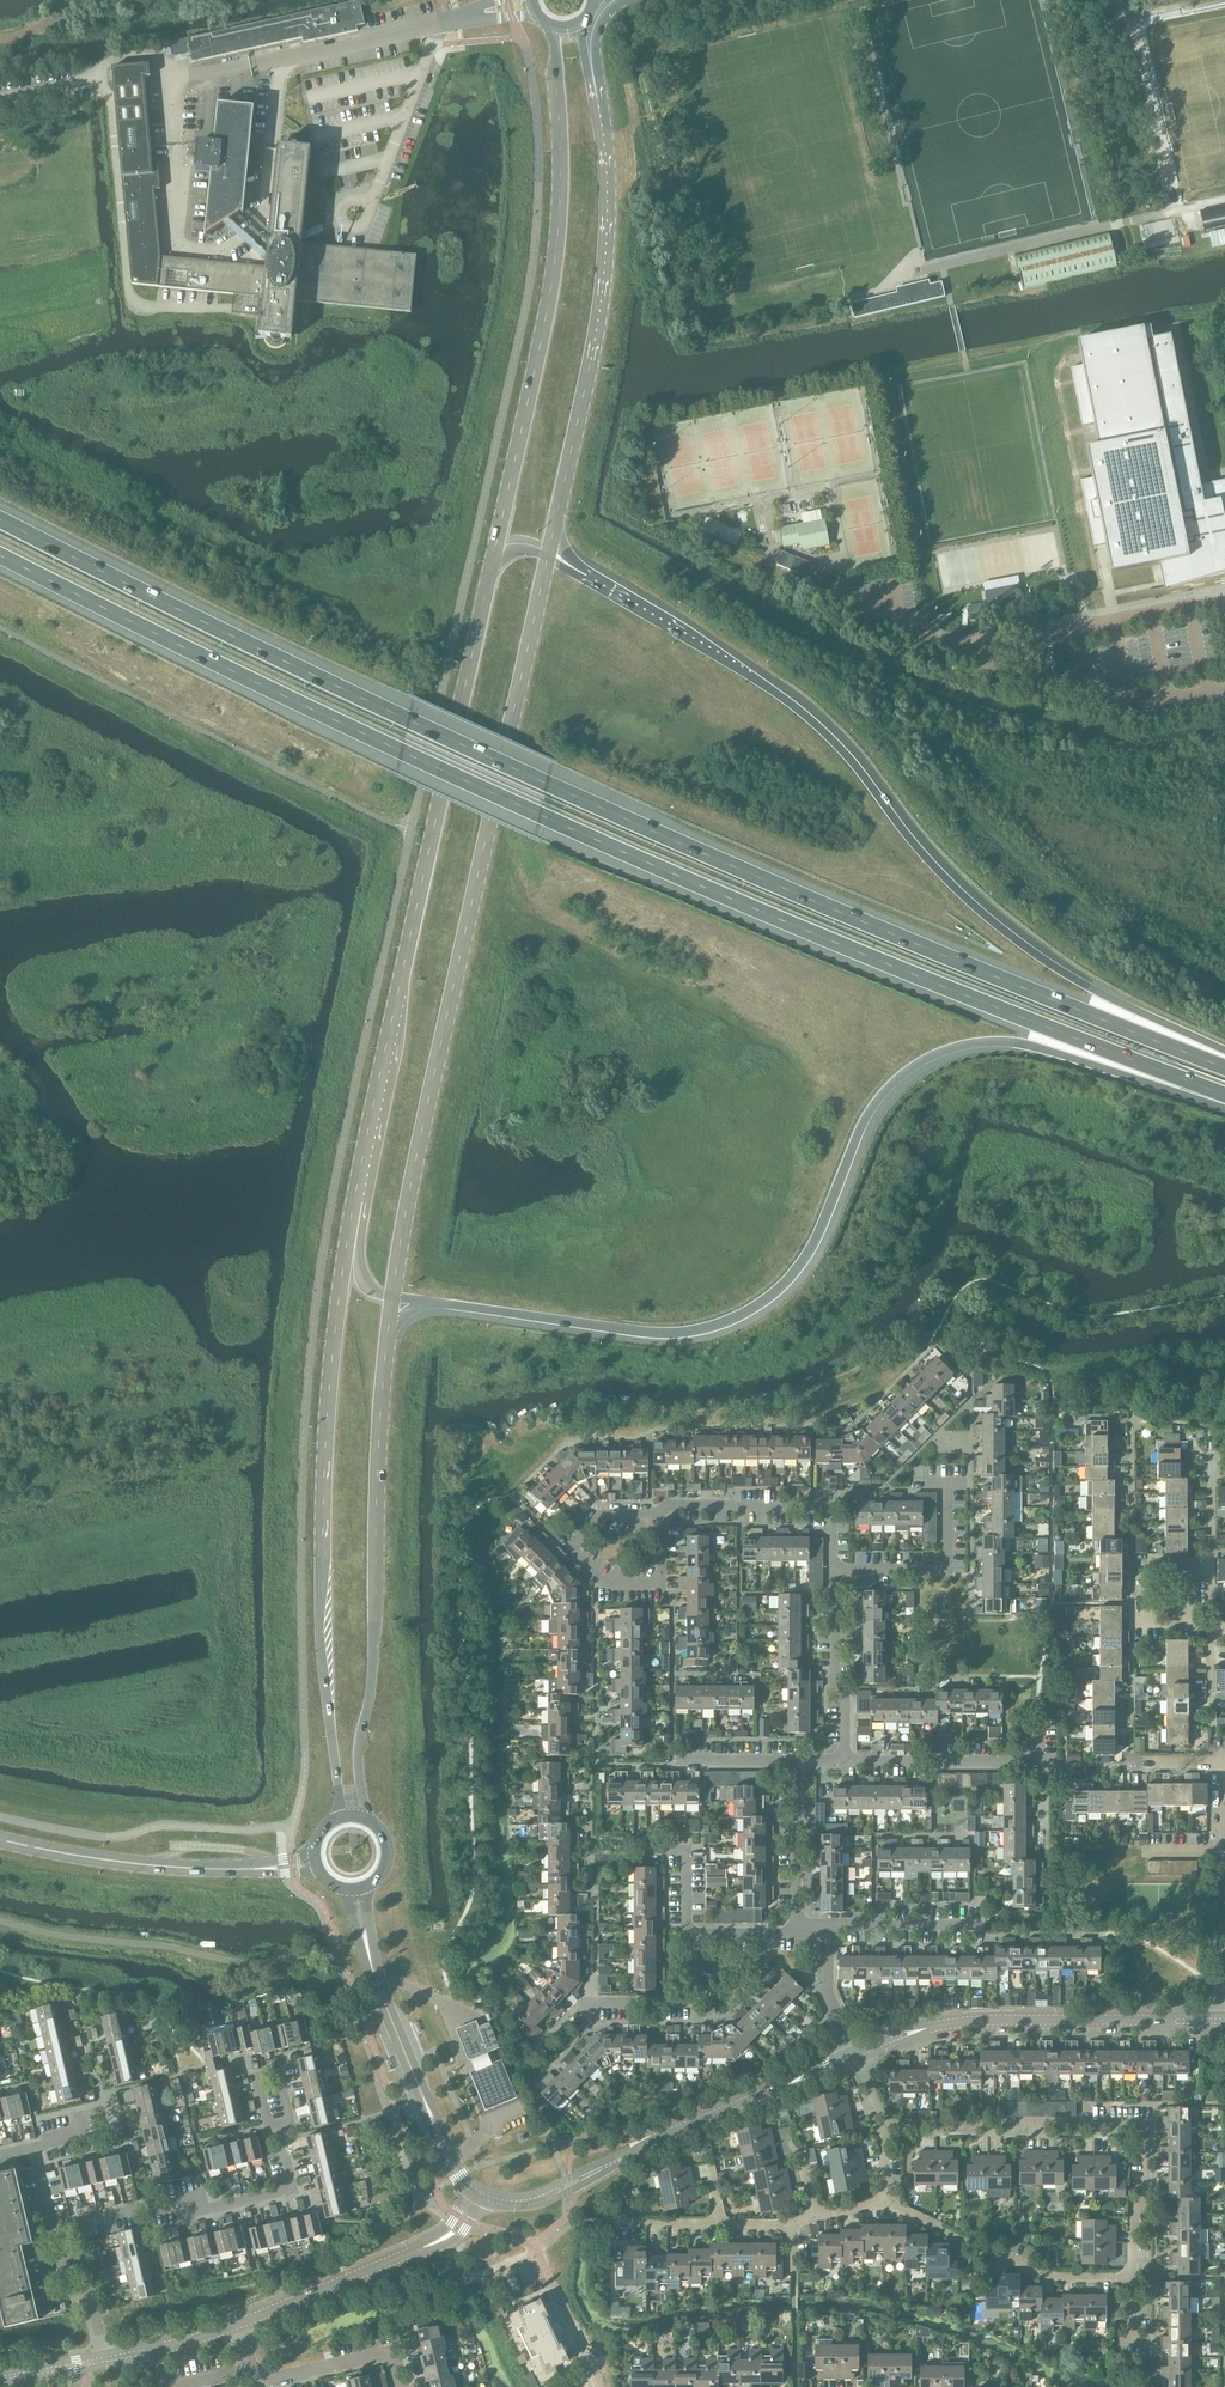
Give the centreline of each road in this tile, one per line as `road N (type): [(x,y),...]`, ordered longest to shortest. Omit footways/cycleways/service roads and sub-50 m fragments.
road 1 (motorway): [(1224,1069),(410,723),(0,519)]
road 2 (motorway): [(0,558),(544,818),(1224,1096)]
road 3 (motorway): [(394,1299),(669,1337),(741,1320),(805,1266),(887,1095),(939,1057),(982,1047),(1080,1060),(1224,1102)]
road 4 (motorway): [(1224,1058),(1030,949),(954,887),(844,752),(800,711),(549,557)]
road 5 (secondary): [(394,1299),(422,1134),(549,557)]
road 6 (secondary): [(491,567),(349,1238)]
road 7 (secondary): [(349,1238),(327,1425),(322,1574),(339,1821)]
road 8 (secondary): [(554,26),(558,235),(491,567)]
road 9 (secondary): [(372,1824),(359,1751),(373,1691),(380,1455),(394,1299)]
road 10 (secondary): [(549,557),(606,269),(604,131),(590,49)]
road 11 (residential): [(847,1763),(838,1510),(663,1509)]
road 12 (residential): [(1134,2280),(1148,2128),(887,2127)]
road 13 (tertiary): [(479,2193),(521,2203),(543,2197),(860,2055)]
road 14 (tertiary): [(860,2055),(924,2031),(974,2023),(1224,2021)]
road 15 (tertiary): [(479,2193),(450,2159),(377,1980),(359,1891)]
road 16 (secondary): [(0,1841),(174,1868),(317,1863)]
road 17 (residential): [(77,2228),(194,2201),(228,2209),(298,2192),(282,2126)]
road 18 (tertiary): [(241,2326),(442,2240),(479,2193)]
road 19 (residential): [(598,1768),(796,1763)]
road 20 (residential): [(847,1763),(1039,1765)]
road 21 (residential): [(705,1935),(688,1920),(689,1853),(594,1852)]
road 22 (residential): [(598,1768),(599,1586)]
road 23 (residential): [(1134,2280),(1055,2280),(974,2246)]
road 24 (residential): [(594,2004),(688,2004),(704,1965),(705,1935)]
road 25 (residential): [(797,1926),(796,1763)]
road 26 (residential): [(831,1926),(968,1926),(973,1903)]
road 27 (residential): [(599,1586),(568,1549),(599,1517),(651,1517),(663,1509)]
road 28 (residential): [(594,2004),(594,1852)]
road 29 (residential): [(393,2356),(272,2383),(252,2372)]
road 30 (track): [(295,301),(303,323),(373,326),(387,356),(383,373)]
road 31 (residential): [(599,1586),(662,1587),(663,1509)]
road 32 (tertiary): [(107,2361),(241,2326)]
road 33 (residential): [(860,2055),(832,2000),(831,1926)]

